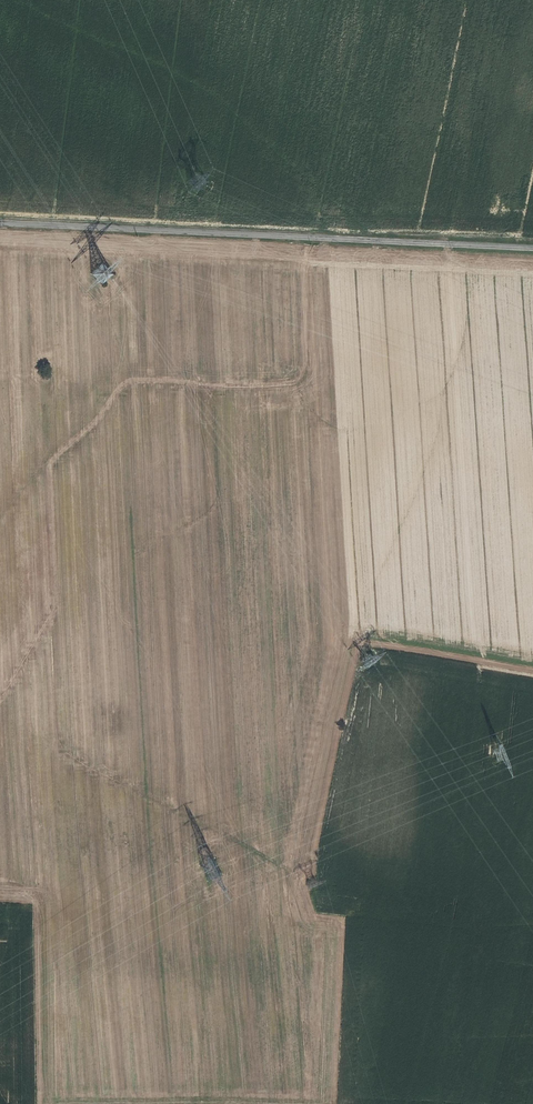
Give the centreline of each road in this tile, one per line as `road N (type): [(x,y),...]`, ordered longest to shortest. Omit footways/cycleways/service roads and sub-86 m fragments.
road 1 (unclassified): [(0,224),(532,250)]

